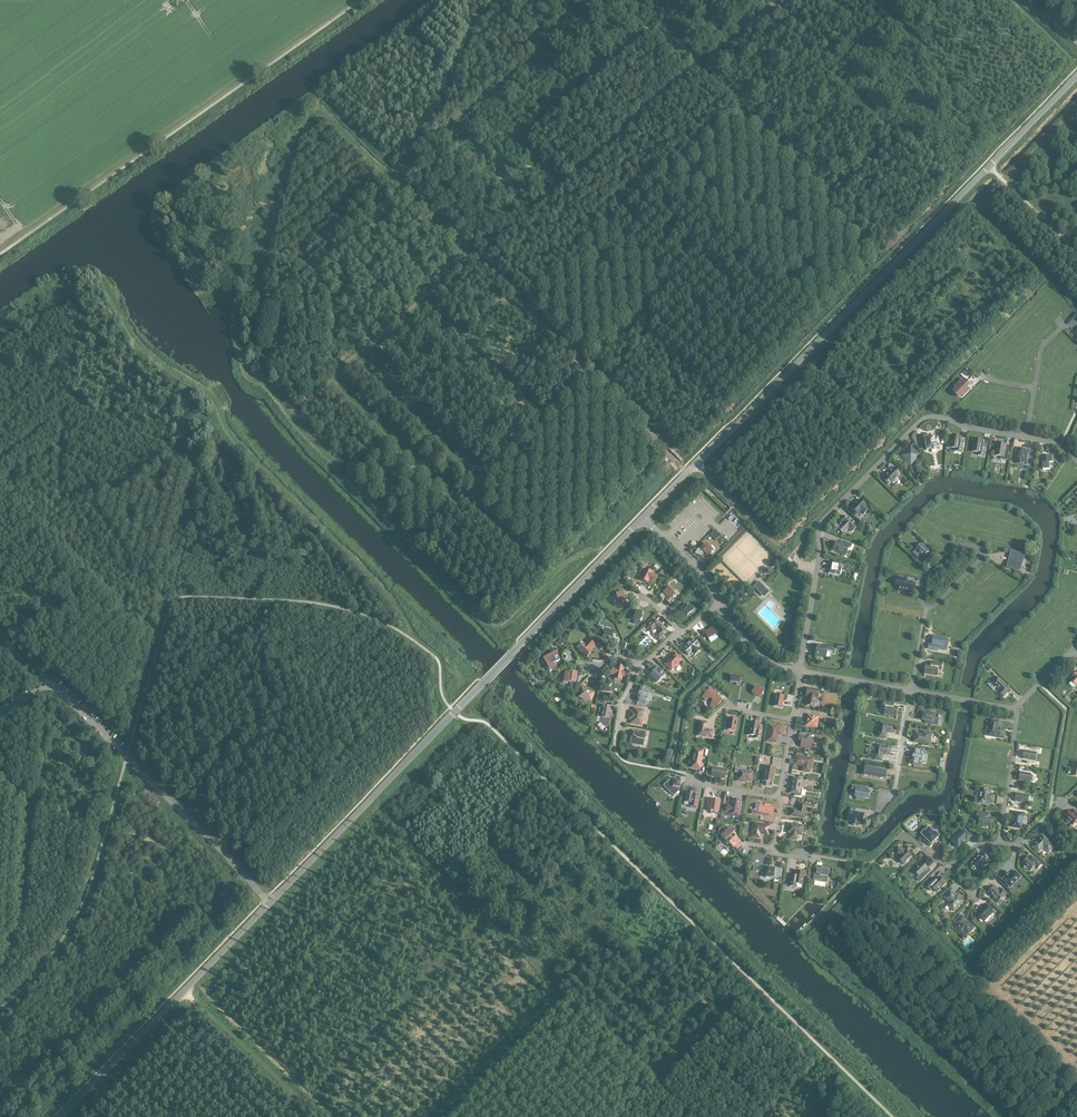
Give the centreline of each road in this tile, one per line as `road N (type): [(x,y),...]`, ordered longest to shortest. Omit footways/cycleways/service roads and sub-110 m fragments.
road 1 (unclassified): [(270,902),(1076,74)]
road 2 (track): [(498,625),(251,371),(280,344),(281,313),(262,283),(316,102),(459,0)]
road 3 (track): [(292,416),(778,0)]
road 4 (track): [(687,473),(316,102)]
road 5 (track): [(478,688),(228,432),(212,392),(194,388)]
road 6 (unclassified): [(30,695),(51,683),(270,902)]
road 7 (unclassified): [(60,1116),(270,902)]
road 8 (track): [(471,0),(446,84),(379,164)]
road 9 (track): [(314,1116),(182,992)]
road 10 (track): [(251,371),(232,297),(209,291),(171,248)]
road 11 (track): [(498,625),(564,566),(609,552)]
road 12 (track): [(988,165),(1076,253)]

